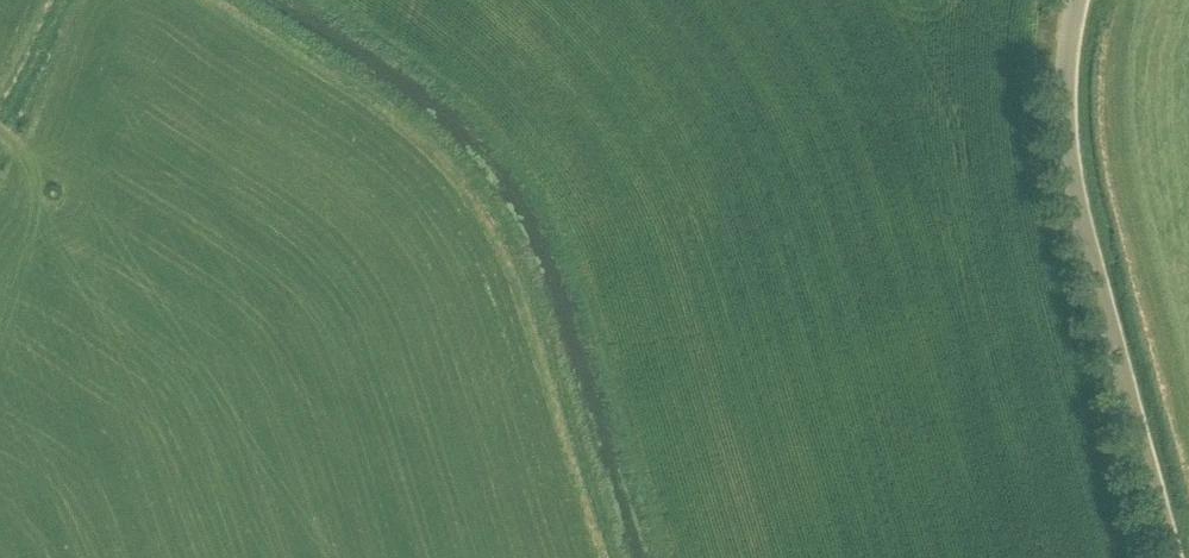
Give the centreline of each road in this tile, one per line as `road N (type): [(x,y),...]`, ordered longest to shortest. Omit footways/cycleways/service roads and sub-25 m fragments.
road 1 (unclassified): [(1173,557),(1069,158),(1064,87),(1078,0)]

